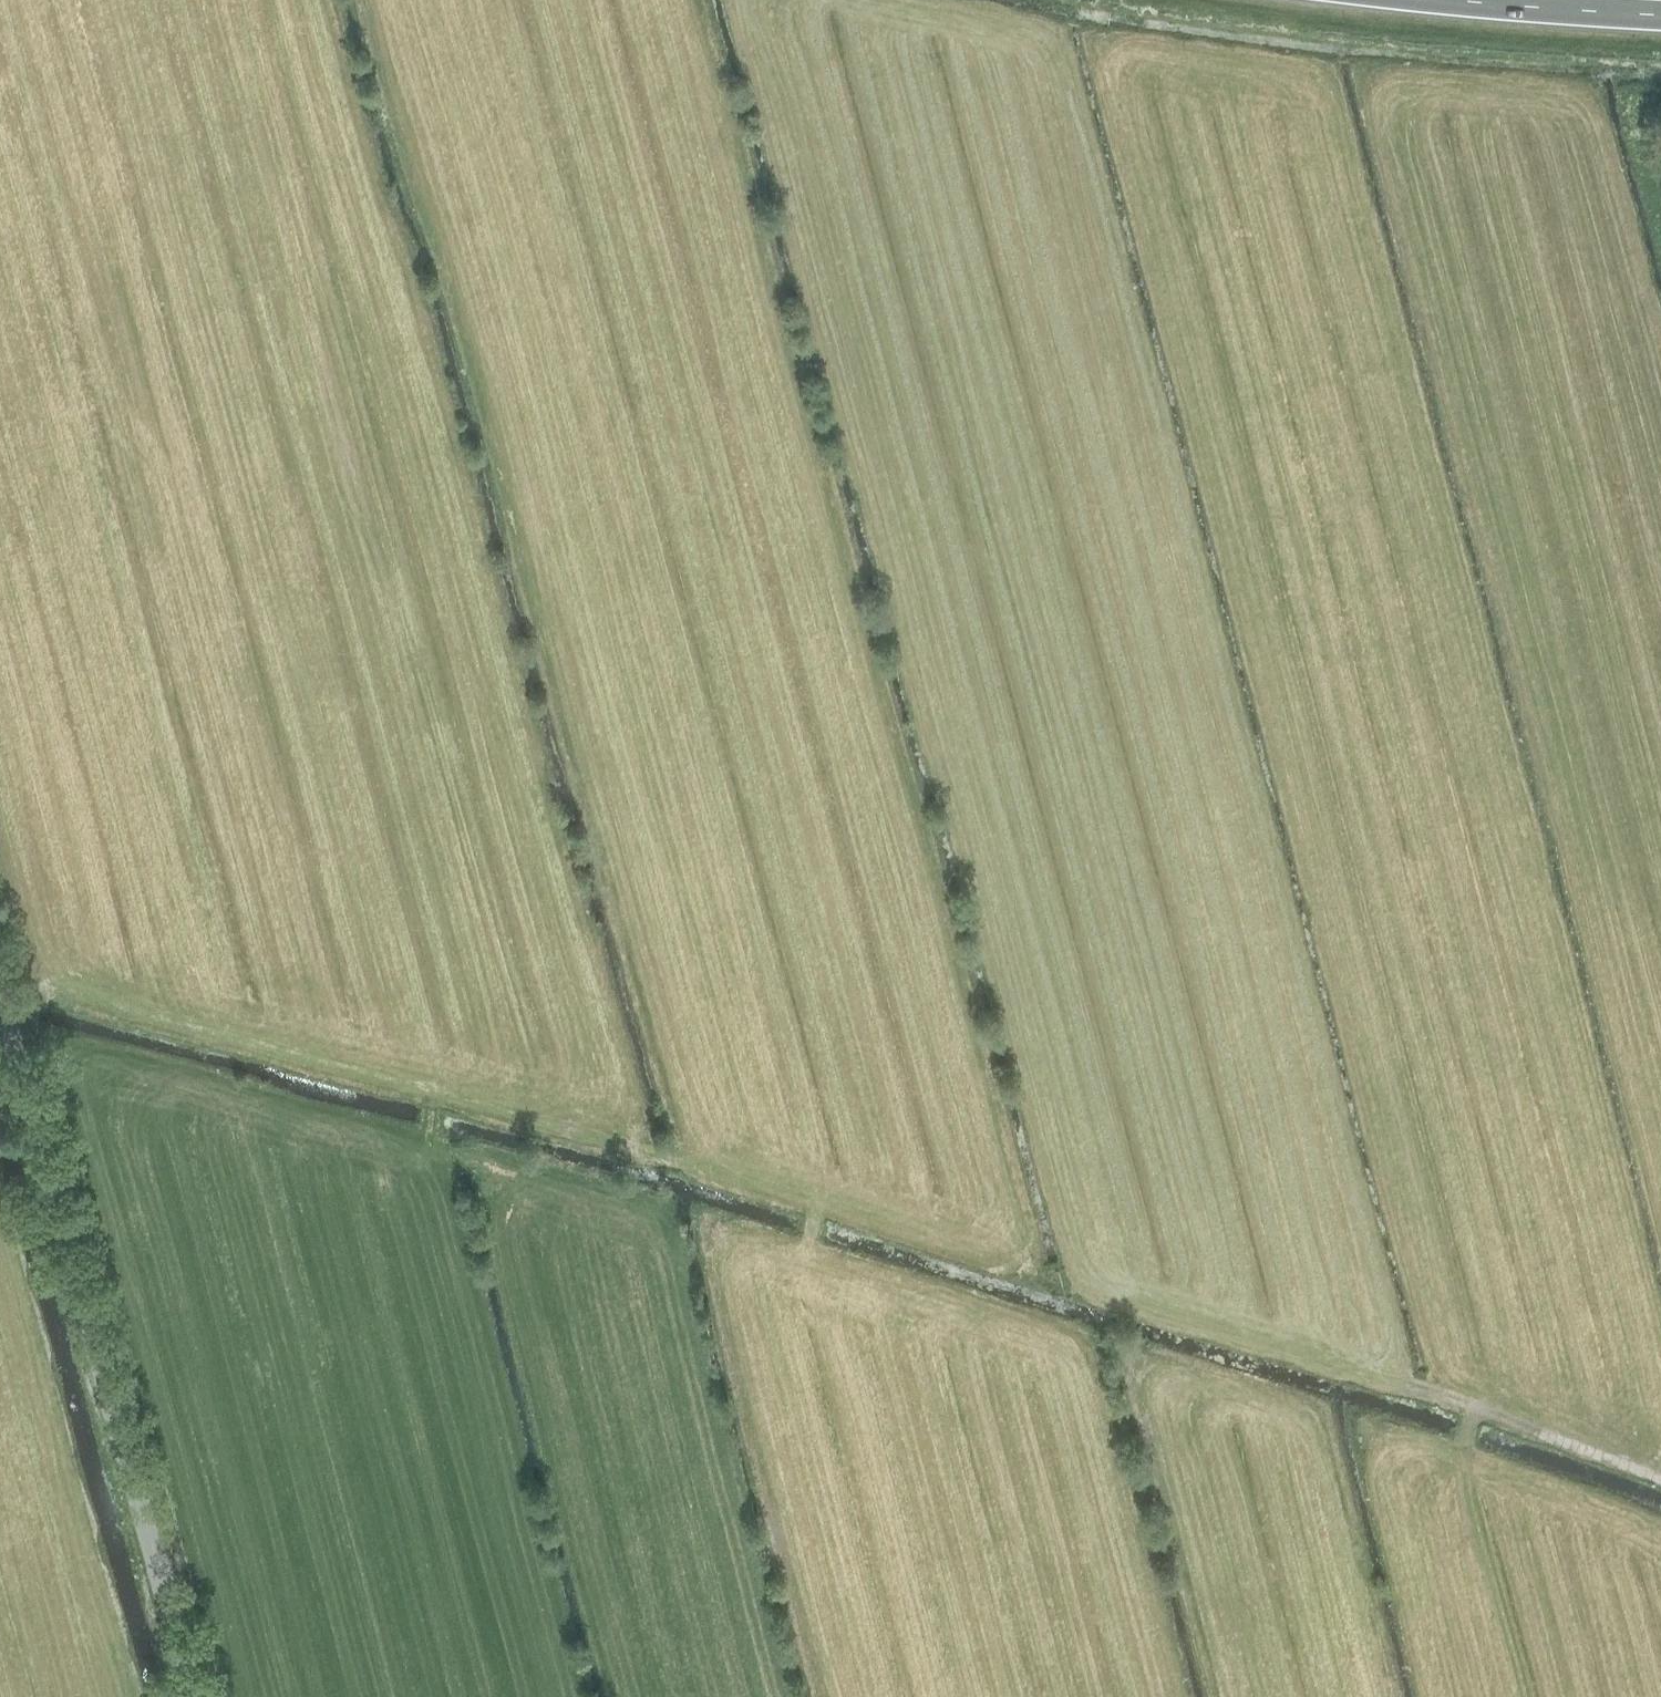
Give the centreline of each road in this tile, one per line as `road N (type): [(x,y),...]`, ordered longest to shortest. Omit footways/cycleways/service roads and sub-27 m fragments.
road 1 (tertiary): [(195,1696),(0,994)]
road 2 (trunk): [(1451,0),(1660,16)]
road 3 (track): [(1660,1478),(1481,1413)]

